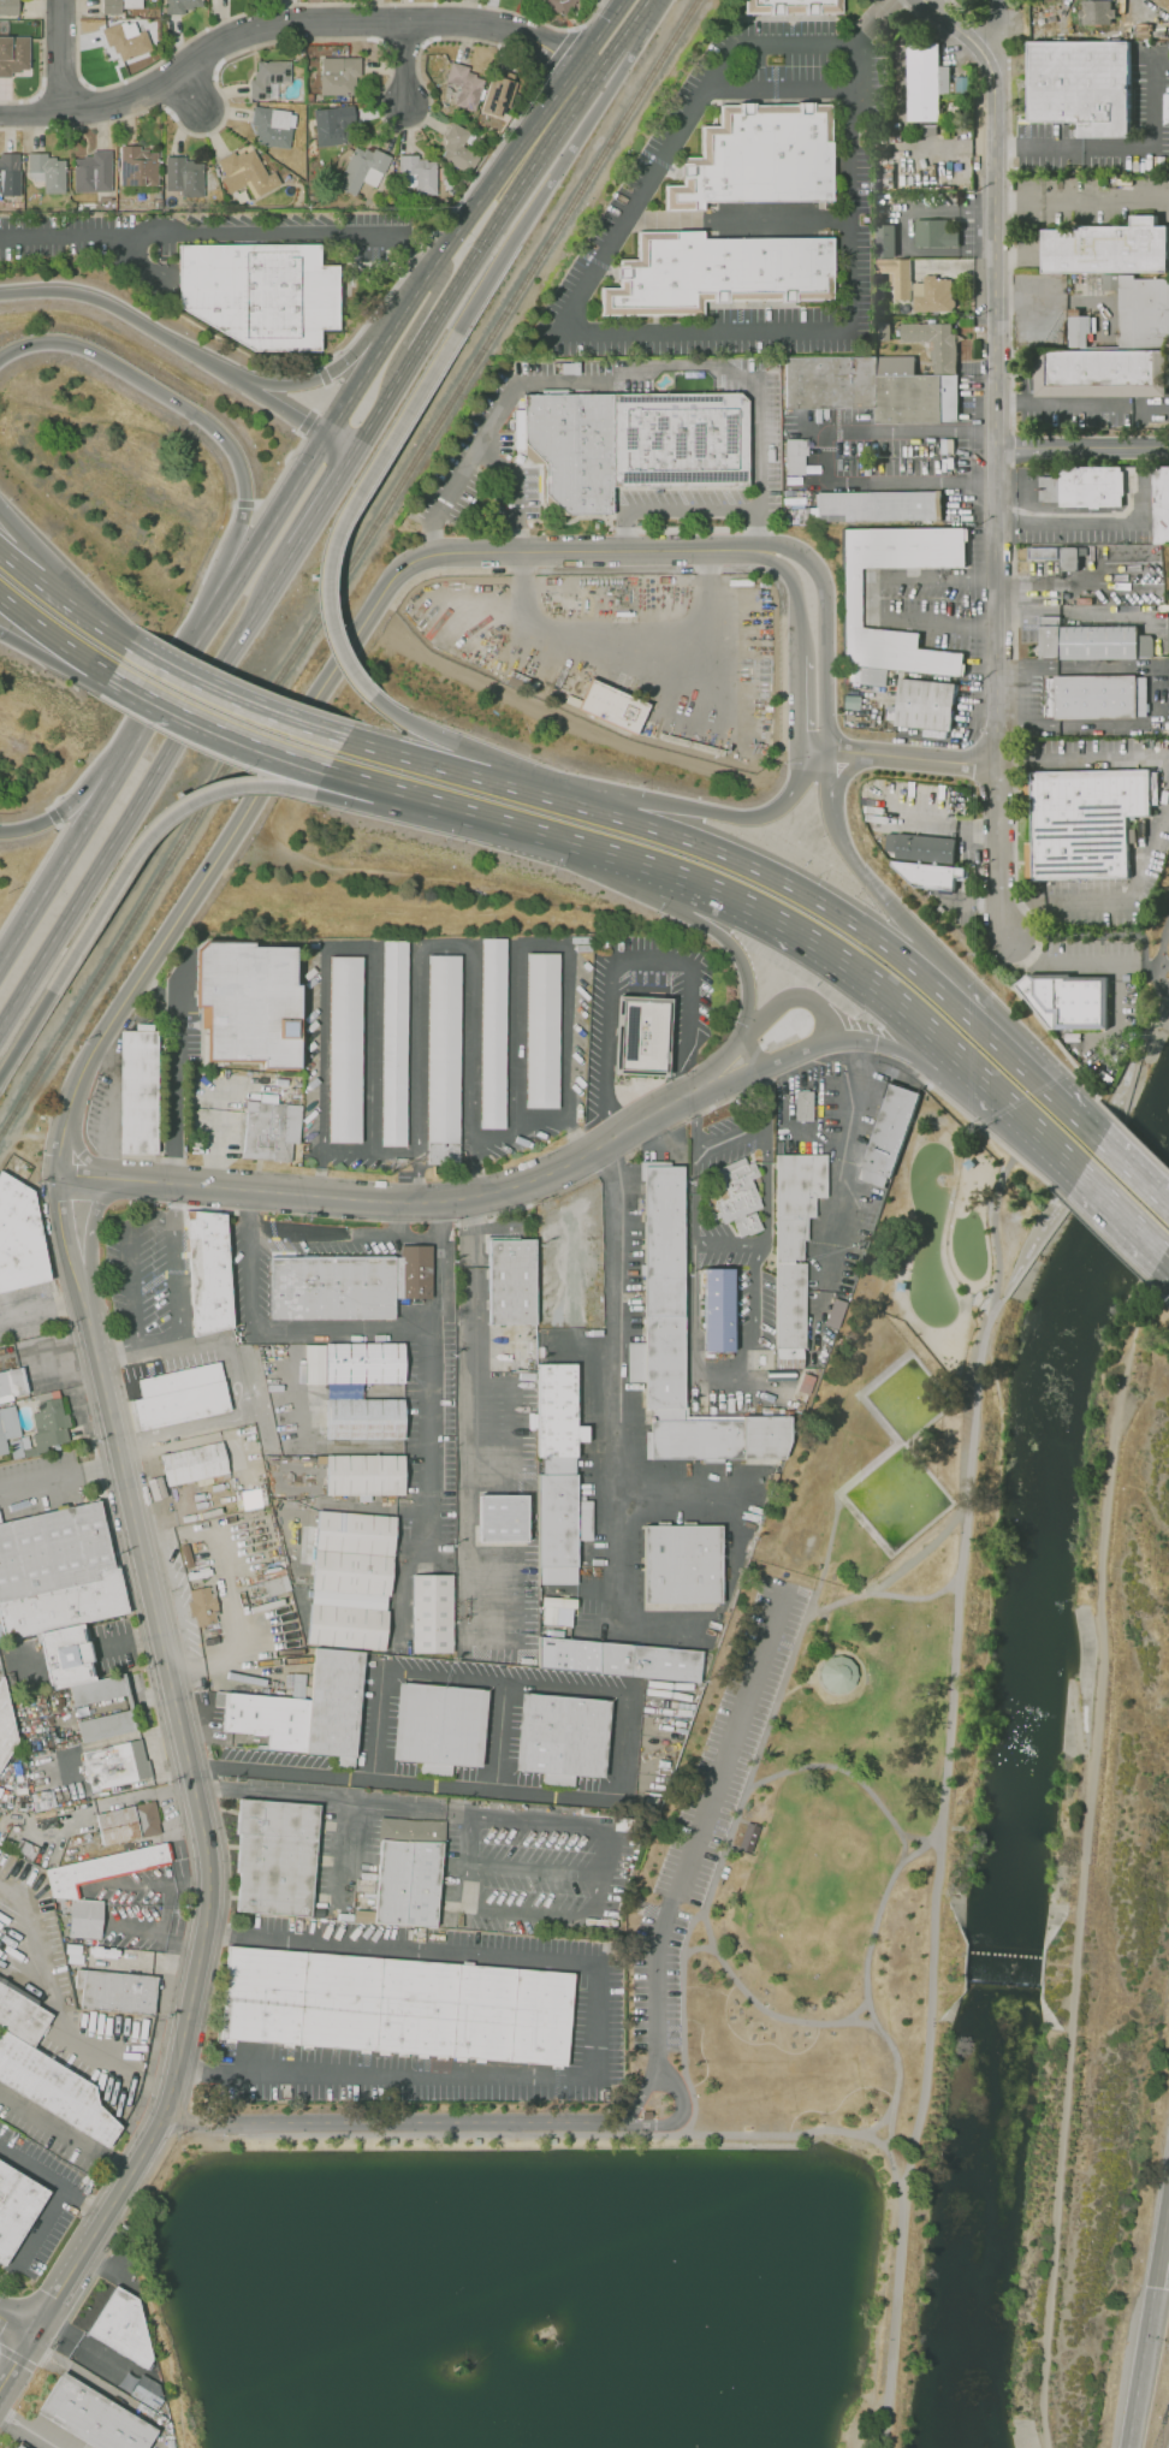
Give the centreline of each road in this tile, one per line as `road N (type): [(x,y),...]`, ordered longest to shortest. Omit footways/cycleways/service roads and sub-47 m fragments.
road 1 (tertiary): [(31,2334),(164,2116),(210,1896),(207,1839),(63,1240),(54,1173),(60,1137),(84,1069),(398,571),(415,558)]
road 2 (tertiary): [(948,19),(993,55),(999,84),(991,763)]
road 3 (tertiary): [(693,1091),(515,1189),(417,1207),(54,1173)]
road 4 (residential): [(576,65),(520,32),(469,19),(260,25),(120,101),(69,115),(0,117)]
road 5 (primary): [(0,1025),(295,547)]
road 6 (residential): [(627,2126),(164,2116)]
road 7 (trunk): [(0,355),(41,342),(87,349),(206,420),(229,443),(244,504),(214,582),(206,635)]
road 8 (primary): [(576,65),(438,259),(327,434)]
road 9 (trunk): [(372,697),(331,629),(327,558),(344,514),(455,332)]
road 10 (trunk): [(921,974),(778,878),(595,811)]
road 11 (primary): [(327,434),(137,743)]
road 12 (trunk): [(51,991),(132,855),(164,820),(233,787),(313,794)]
road 13 (trunk): [(455,332),(630,55),(628,28)]
road 14 (tertiary): [(693,1091),(827,1041),(827,1015),(813,998),(782,1000),(747,1026),(693,1091)]
road 15 (trunk): [(682,876),(833,952),(969,1068)]
road 16 (tertiary): [(415,558),(742,550)]
road 17 (primary): [(432,322),(593,77)]
road 18 (trunk): [(242,384),(91,297),(0,294)]
road 19 (tertiary): [(826,748),(824,586),(794,549),(742,550)]
road 20 (primary): [(137,743),(0,963)]
road 21 (trunk): [(921,974),(915,936),(836,836),(826,748)]
road 22 (trunk): [(796,747),(791,793),(772,811),(734,817),(636,800),(595,811)]
road 23 (trunk): [(343,739),(243,704),(129,645)]
road 24 (trunk): [(682,876),(689,913),(723,936),(741,961),(750,1047),(762,1069)]
road 25 (tertiary): [(796,747),(991,763)]
road 26 (trunk): [(407,796),(594,848)]
road 27 (residential): [(991,763),(998,918),(1011,948)]
road 28 (residential): [(998,449),(1168,450)]
road 29 (trunk): [(137,743),(54,819),(0,834)]
road 30 (trunk): [(172,710),(325,770)]
road 31 (motorway): [(1153,2287),(1127,2447)]
road 32 (trunk): [(385,342),(314,380),(242,384)]
road 33 (trunk): [(969,1068),(1079,1173)]
road 34 (tertiary): [(85,1324),(97,1202),(113,1180)]
road 35 (trunk): [(827,1041),(876,1043),(926,1068),(969,1068)]
road 36 (trunk): [(0,596),(111,675)]
road 37 (trunk): [(473,776),(343,739)]
road 38 (tertiary): [(742,550),(781,565),(796,589),(796,654)]
road 39 (trunk): [(473,776),(457,743),(372,697)]
road 40 (trunk): [(595,811),(473,776)]
road 41 (trunk): [(1098,1142),(1009,1057)]
road 42 (trunk): [(0,634),(82,678),(111,675)]
road 43 (trunk): [(1009,1057),(921,974)]

